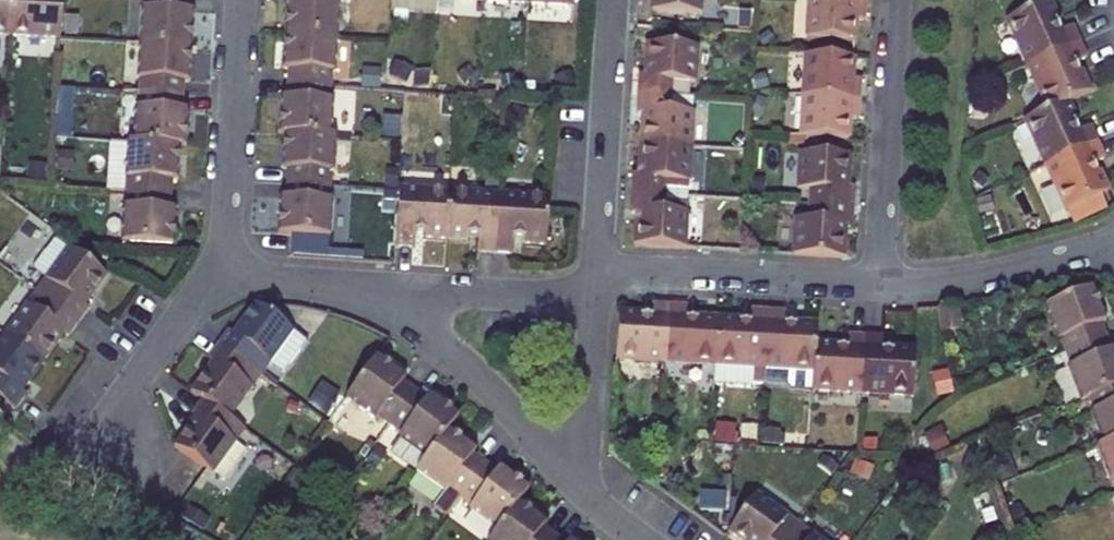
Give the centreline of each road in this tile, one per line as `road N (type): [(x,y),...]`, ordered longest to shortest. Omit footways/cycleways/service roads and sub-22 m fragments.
road 1 (residential): [(583,493),(465,363),(408,316),(352,288)]
road 2 (residential): [(595,286),(654,273),(880,286)]
road 3 (residential): [(614,0),(595,286)]
road 4 (residential): [(897,0),(880,286)]
road 5 (residential): [(224,274),(241,0)]
road 6 (residential): [(352,288),(550,296),(595,286)]
road 7 (residential): [(880,286),(944,282),(1113,243)]
road 8 (unclassified): [(0,435),(190,539)]
road 9 (residential): [(595,286),(583,493)]
road 10 (residential): [(224,274),(96,433)]
road 11 (residential): [(352,288),(224,274)]

